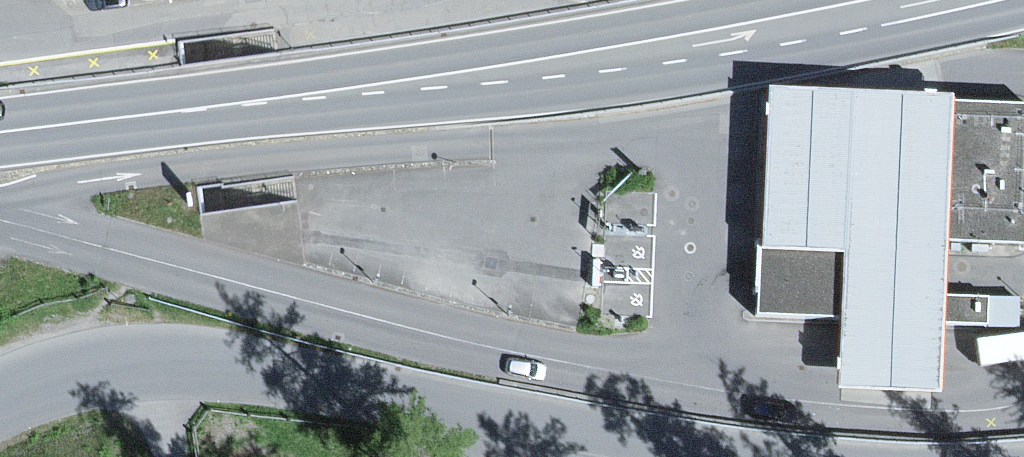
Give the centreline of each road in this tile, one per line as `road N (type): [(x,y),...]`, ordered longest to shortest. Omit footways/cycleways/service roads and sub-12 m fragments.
road 1 (primary): [(950,0),(477,76),(0,131)]
road 2 (tertiary): [(0,409),(154,361),(862,456)]

